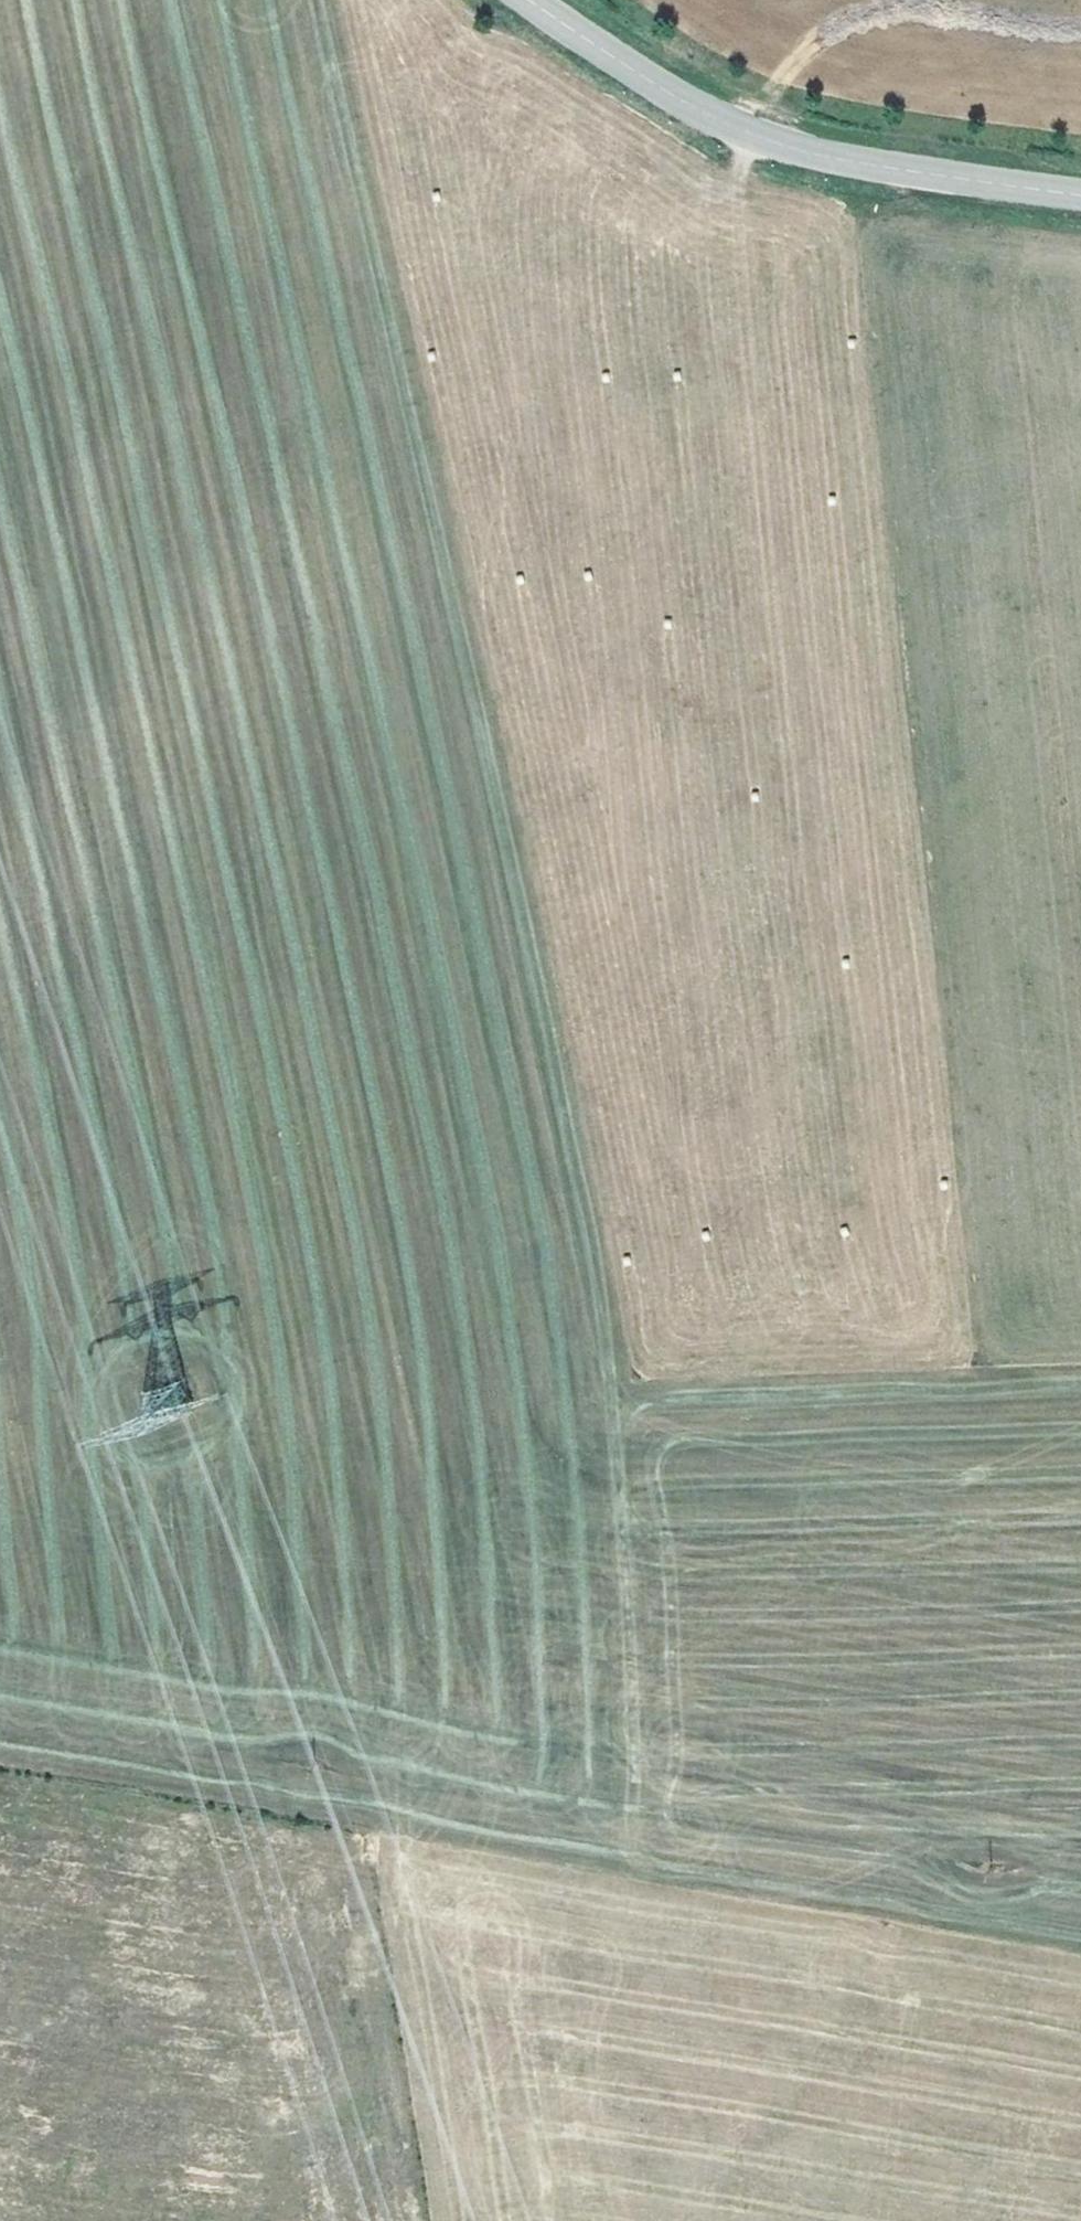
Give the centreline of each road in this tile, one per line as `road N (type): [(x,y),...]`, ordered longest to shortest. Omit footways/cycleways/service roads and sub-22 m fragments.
road 1 (unclassified): [(517,0),(729,133),(807,160),(1080,203)]

